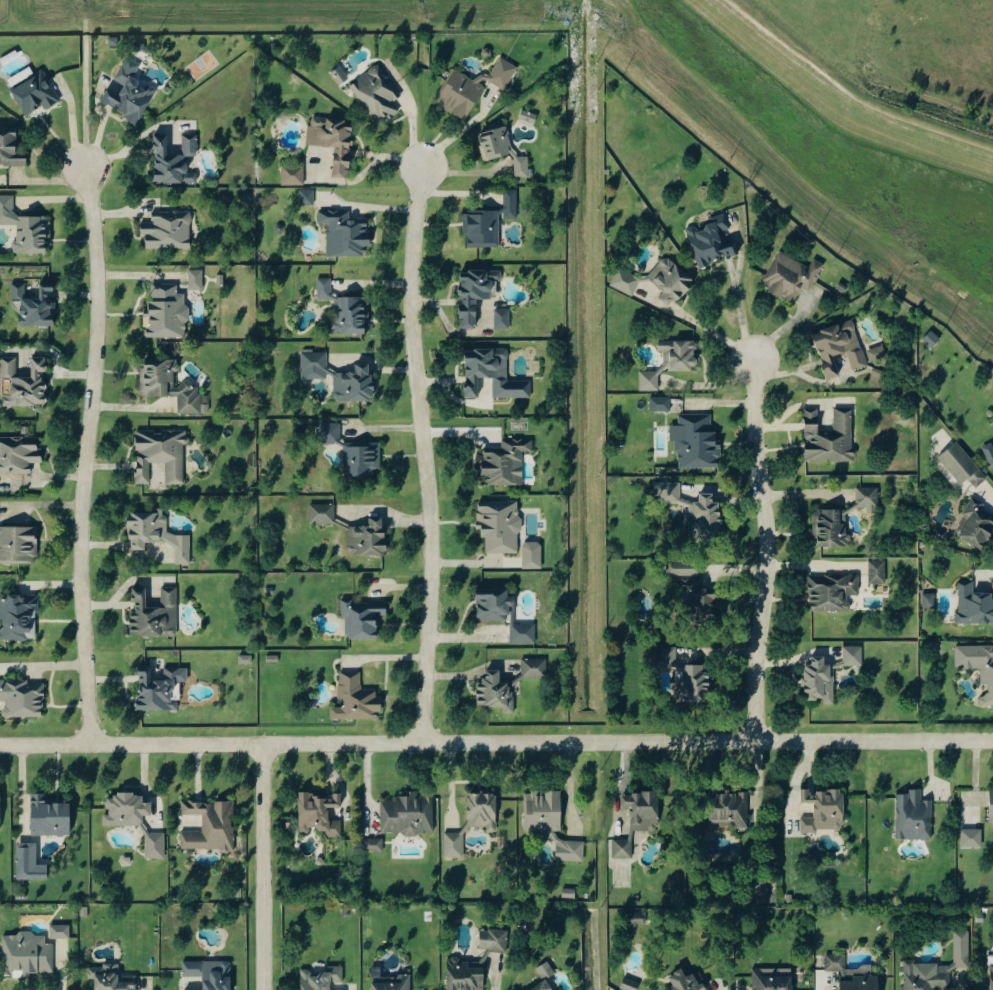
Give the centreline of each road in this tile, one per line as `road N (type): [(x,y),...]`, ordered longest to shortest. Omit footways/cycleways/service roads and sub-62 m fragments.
road 1 (residential): [(992,738),(0,744)]
road 2 (residential): [(424,163),(415,308),(434,569),(425,743)]
road 3 (residential): [(88,169),(99,322),(83,499),(92,744)]
road 4 (residential): [(752,360),(767,572),(757,741)]
road 5 (residential): [(265,989),(262,743)]

